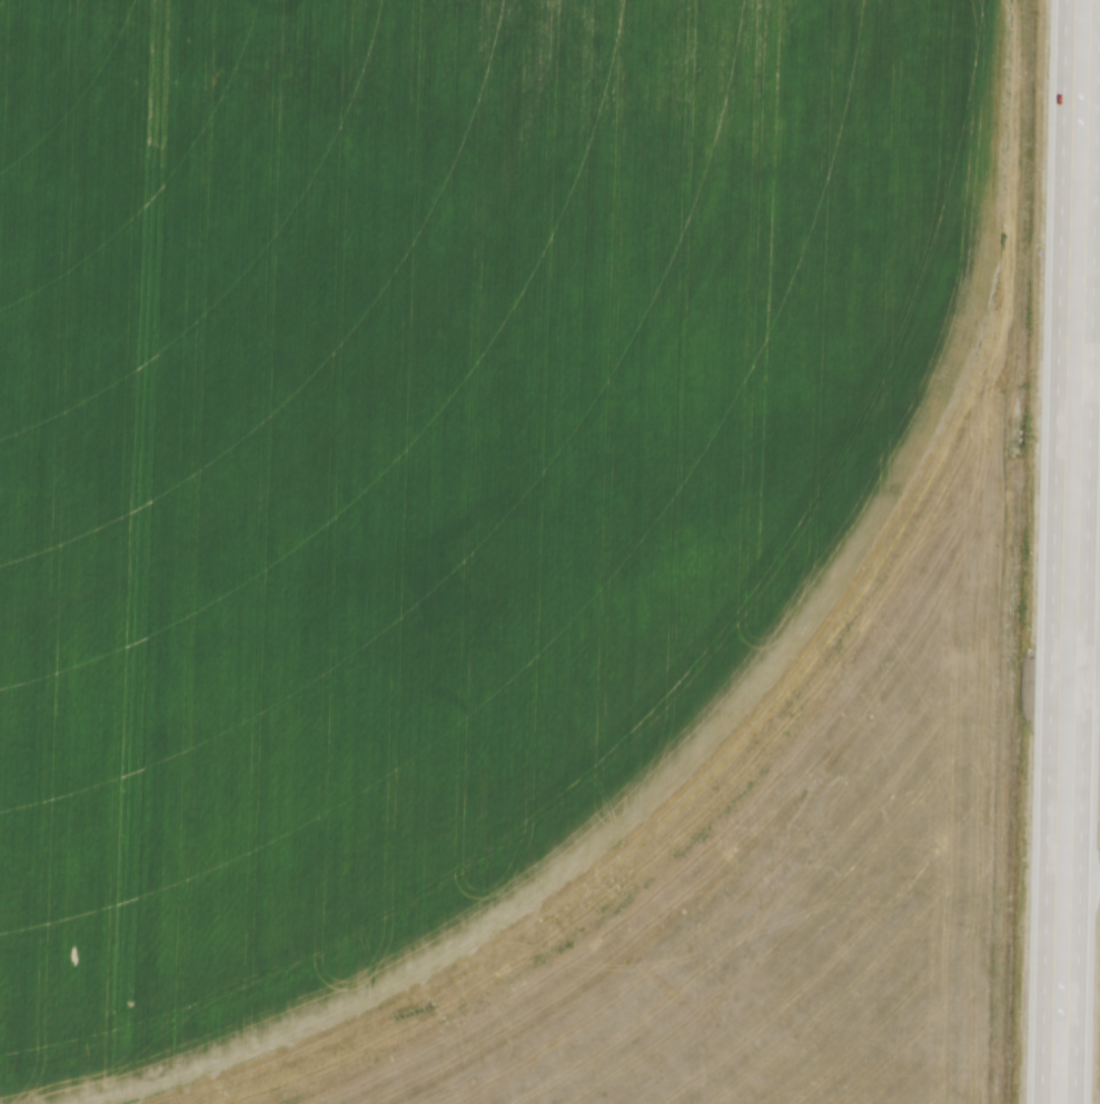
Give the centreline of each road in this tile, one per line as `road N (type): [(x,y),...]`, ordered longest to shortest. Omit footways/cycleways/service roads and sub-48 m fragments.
road 1 (trunk): [(1056,1103),(1080,0)]

